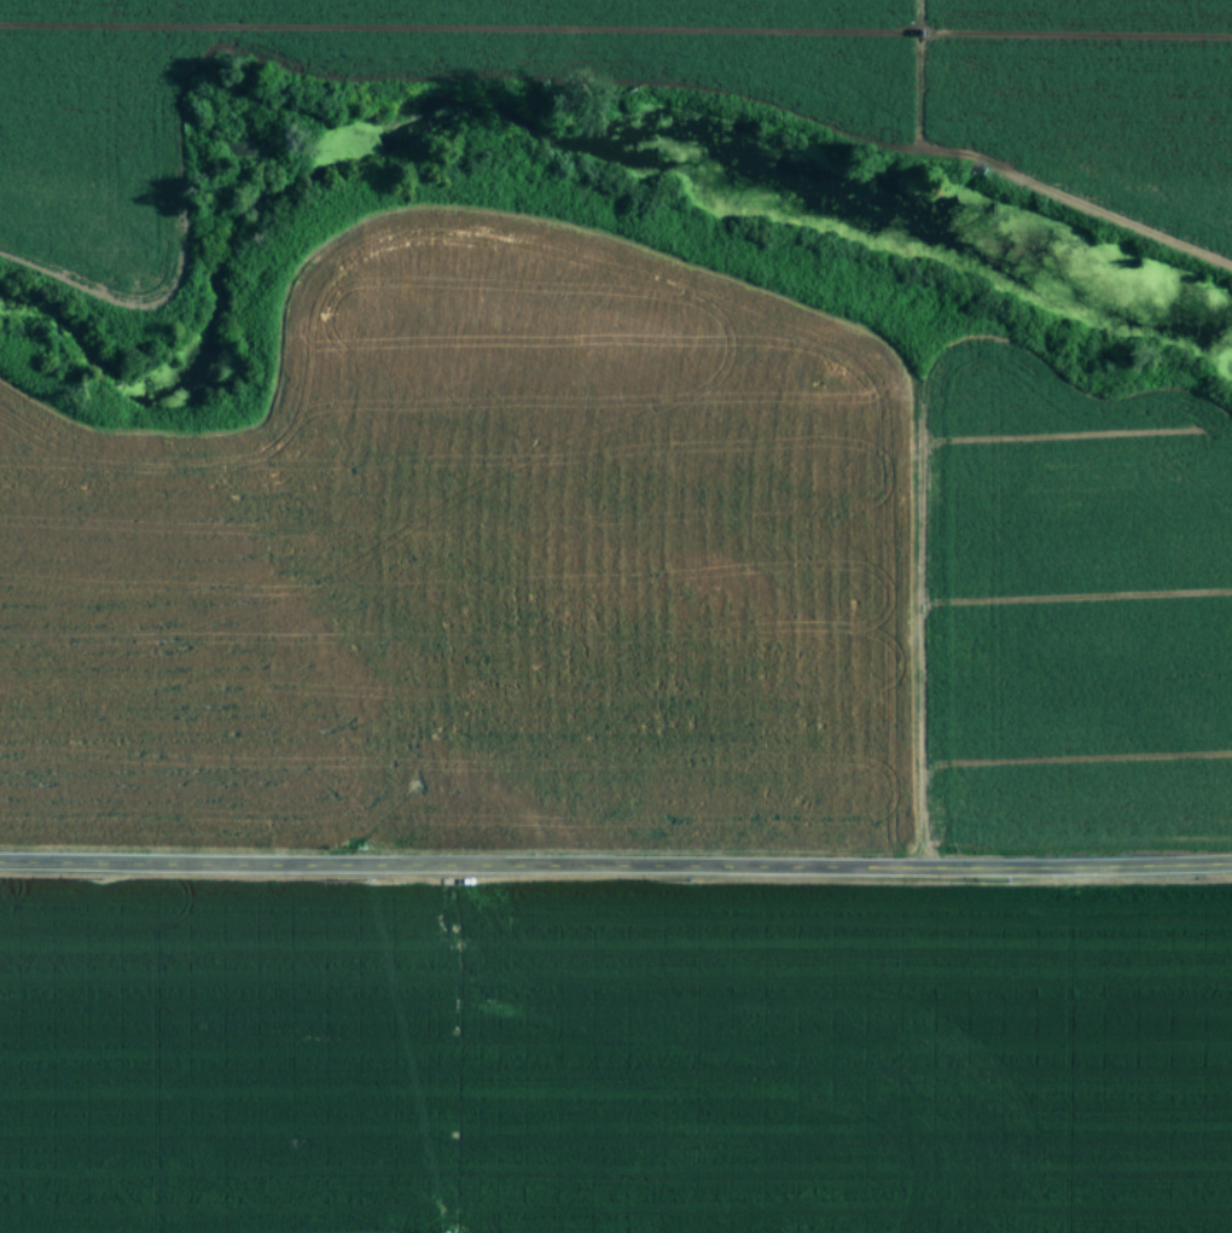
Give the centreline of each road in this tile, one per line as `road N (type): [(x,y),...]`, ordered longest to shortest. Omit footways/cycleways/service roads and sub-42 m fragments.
road 1 (residential): [(1231,861),(0,859)]

